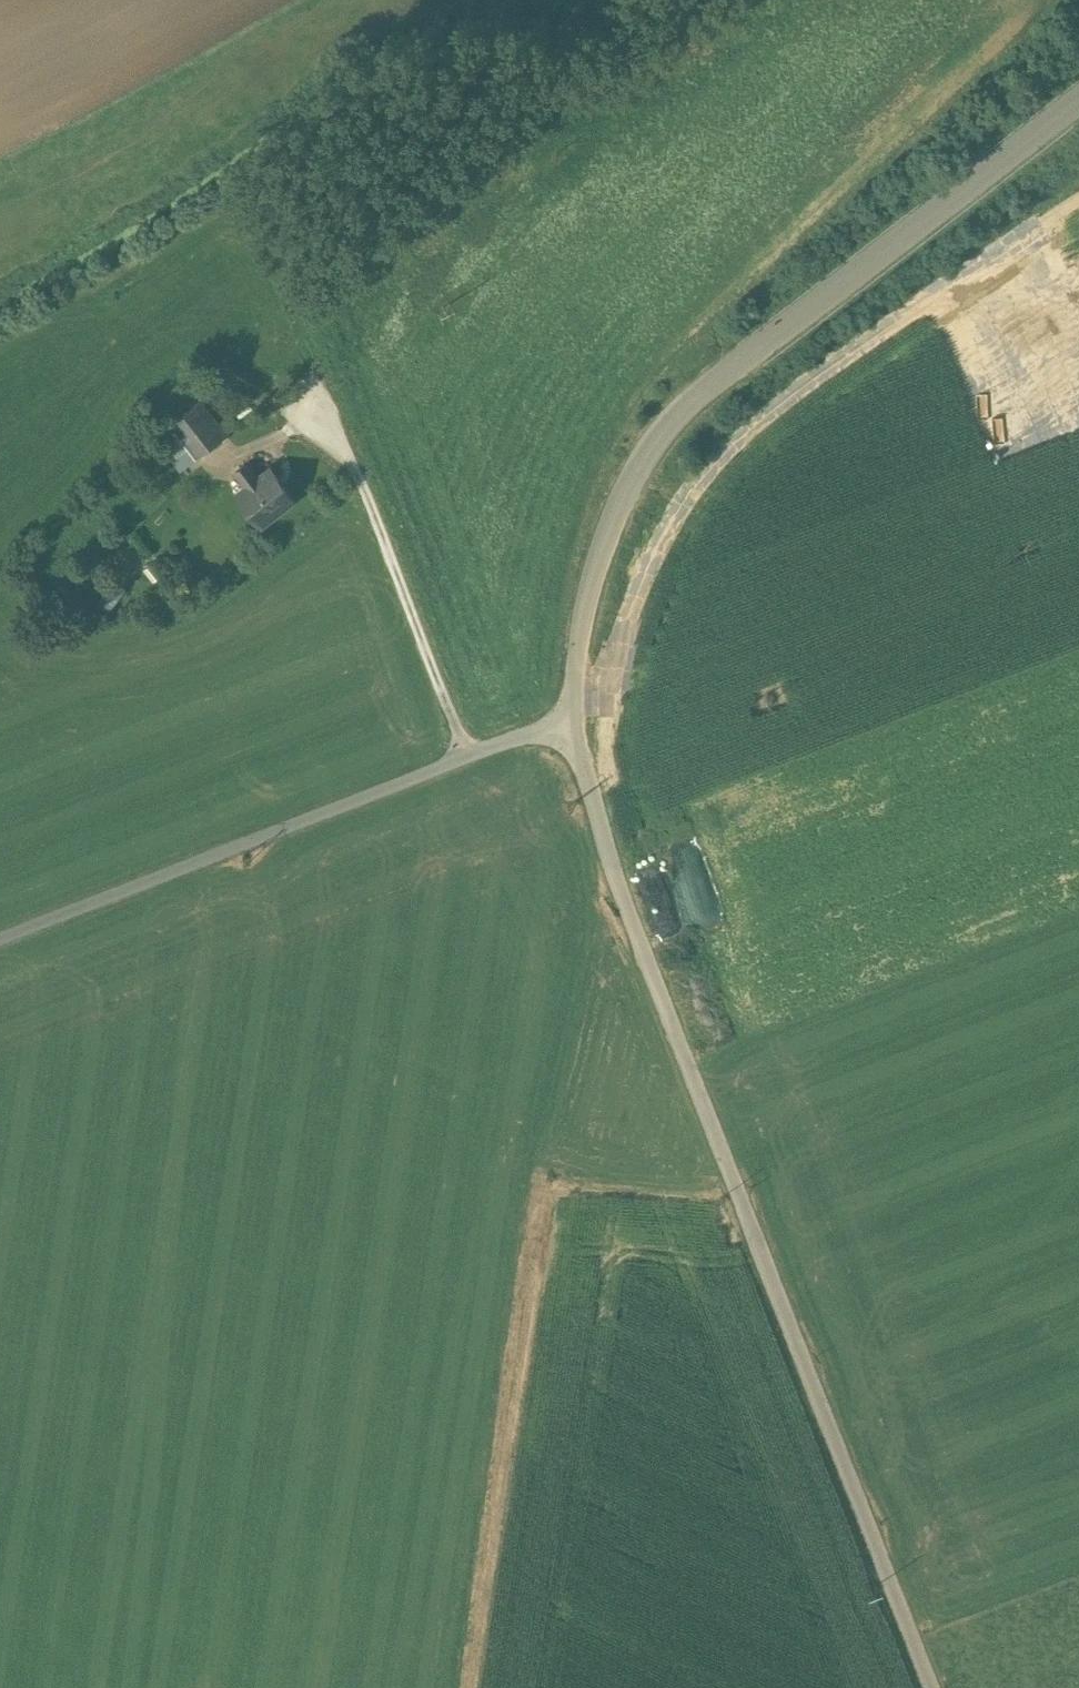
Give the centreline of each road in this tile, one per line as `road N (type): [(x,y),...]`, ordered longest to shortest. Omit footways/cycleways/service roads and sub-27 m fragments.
road 1 (unclassified): [(569,728),(598,830),(931,1687)]
road 2 (unclassified): [(1078,96),(709,394),(652,450),(610,530),(585,621),(569,728)]
road 3 (unclassified): [(0,939),(468,757),(569,728)]

